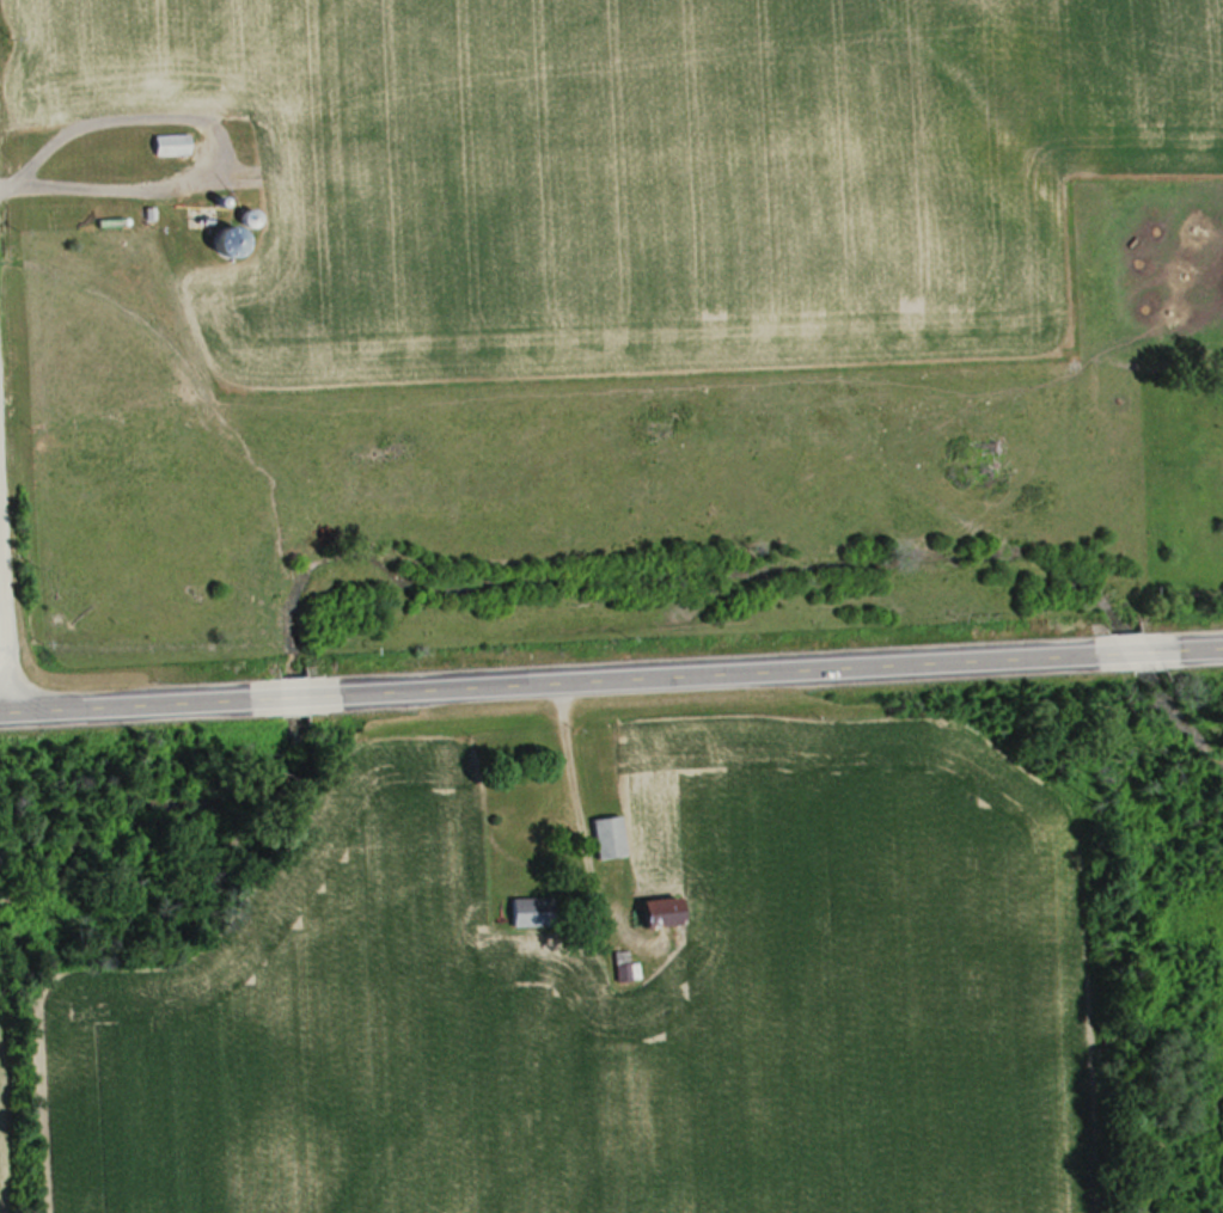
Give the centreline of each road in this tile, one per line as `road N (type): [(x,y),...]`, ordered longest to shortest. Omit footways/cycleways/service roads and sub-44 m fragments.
road 1 (tertiary): [(336,691),(1087,654)]
road 2 (tertiary): [(0,705),(240,698)]

